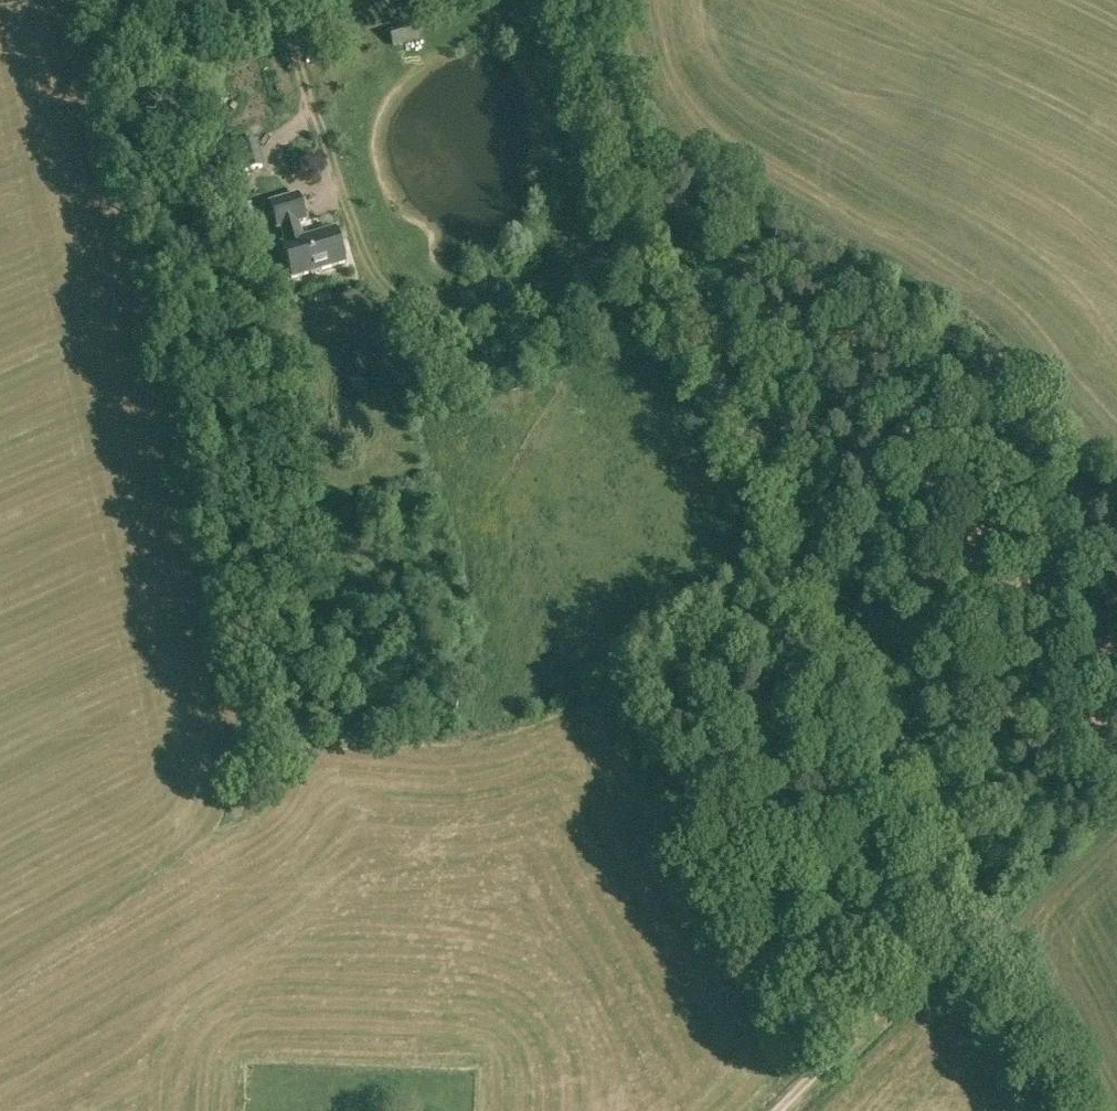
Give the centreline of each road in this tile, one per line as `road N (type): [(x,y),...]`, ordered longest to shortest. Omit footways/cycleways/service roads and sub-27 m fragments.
road 1 (unclassified): [(1079,1110),(800,576),(672,258),(586,0)]
road 2 (track): [(366,0),(303,24),(258,20),(238,0)]

